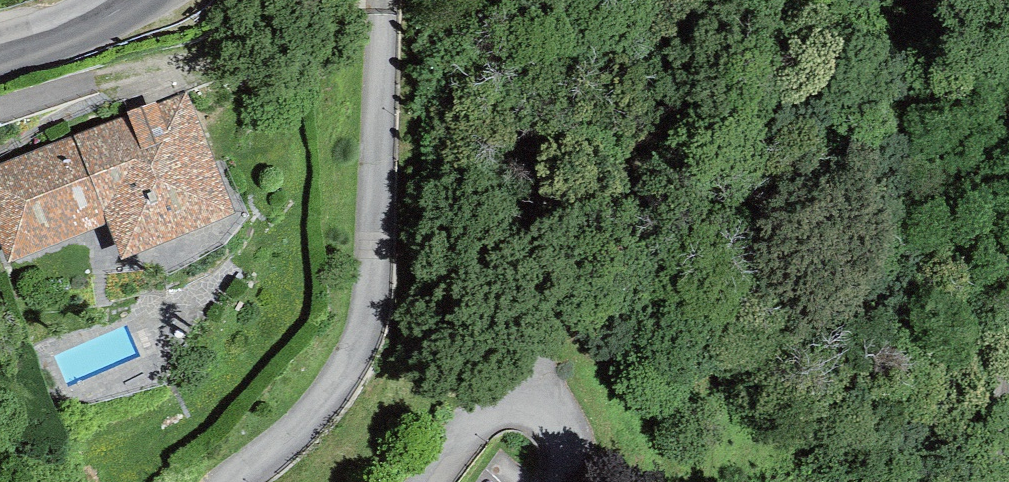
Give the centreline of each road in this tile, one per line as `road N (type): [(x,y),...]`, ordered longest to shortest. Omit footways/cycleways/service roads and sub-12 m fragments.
road 1 (motorway): [(1008,290),(418,116),(0,24)]
road 2 (motorway): [(0,329),(401,414),(641,481)]
road 3 (tertiary): [(136,0),(0,52)]

